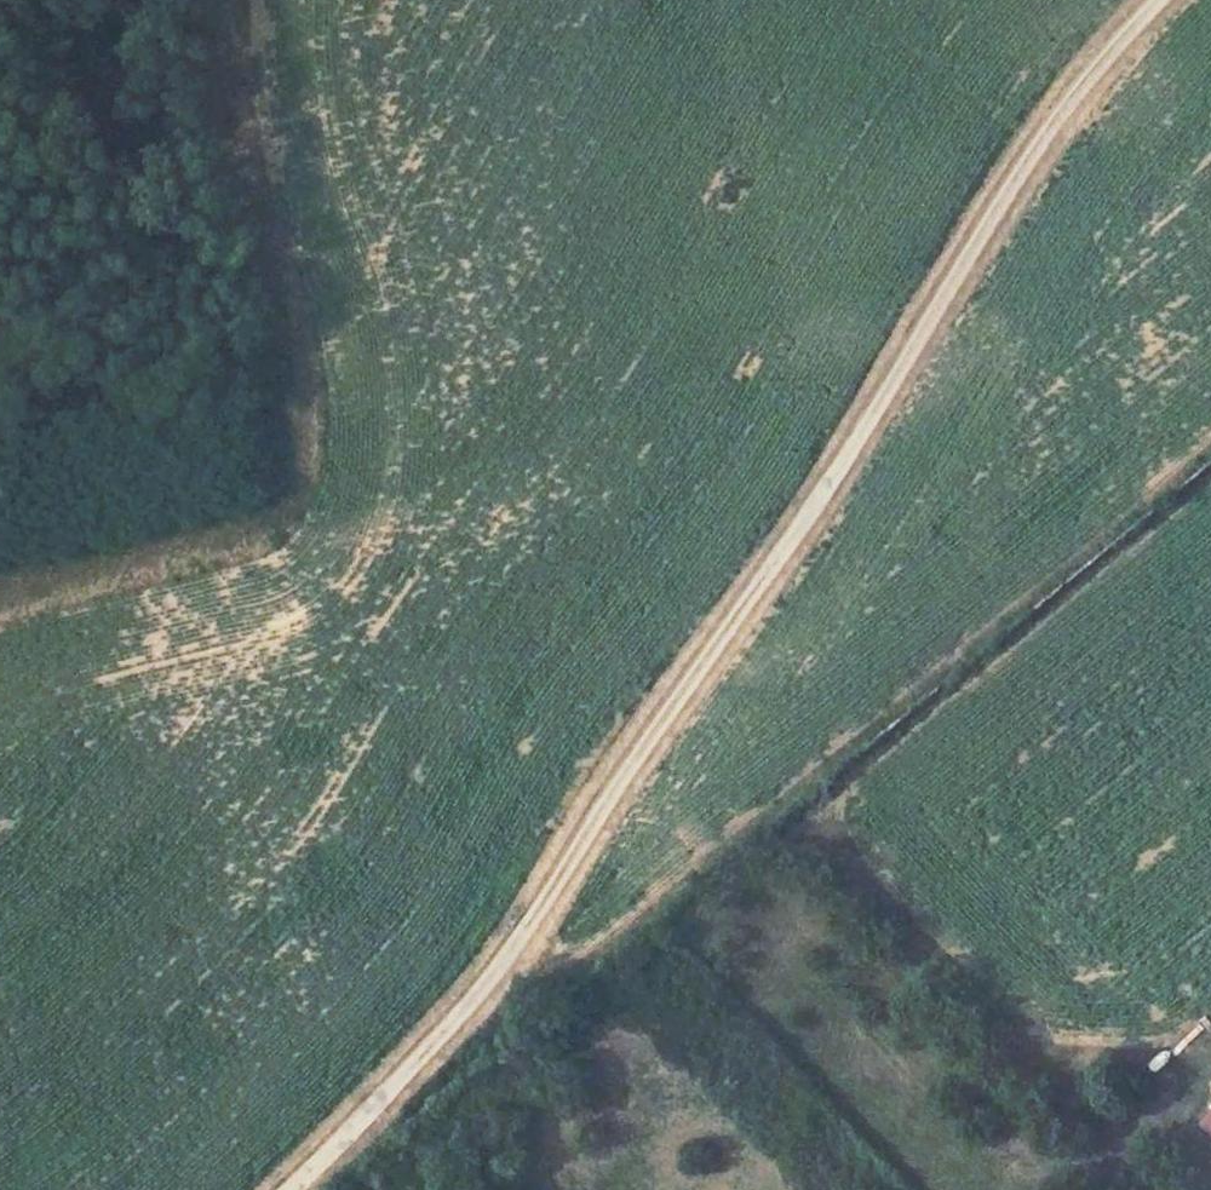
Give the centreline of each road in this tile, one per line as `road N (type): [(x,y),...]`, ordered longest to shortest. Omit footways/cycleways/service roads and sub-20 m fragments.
road 1 (track): [(299,1189),(520,951),(784,564),(1031,169),(1168,0)]

